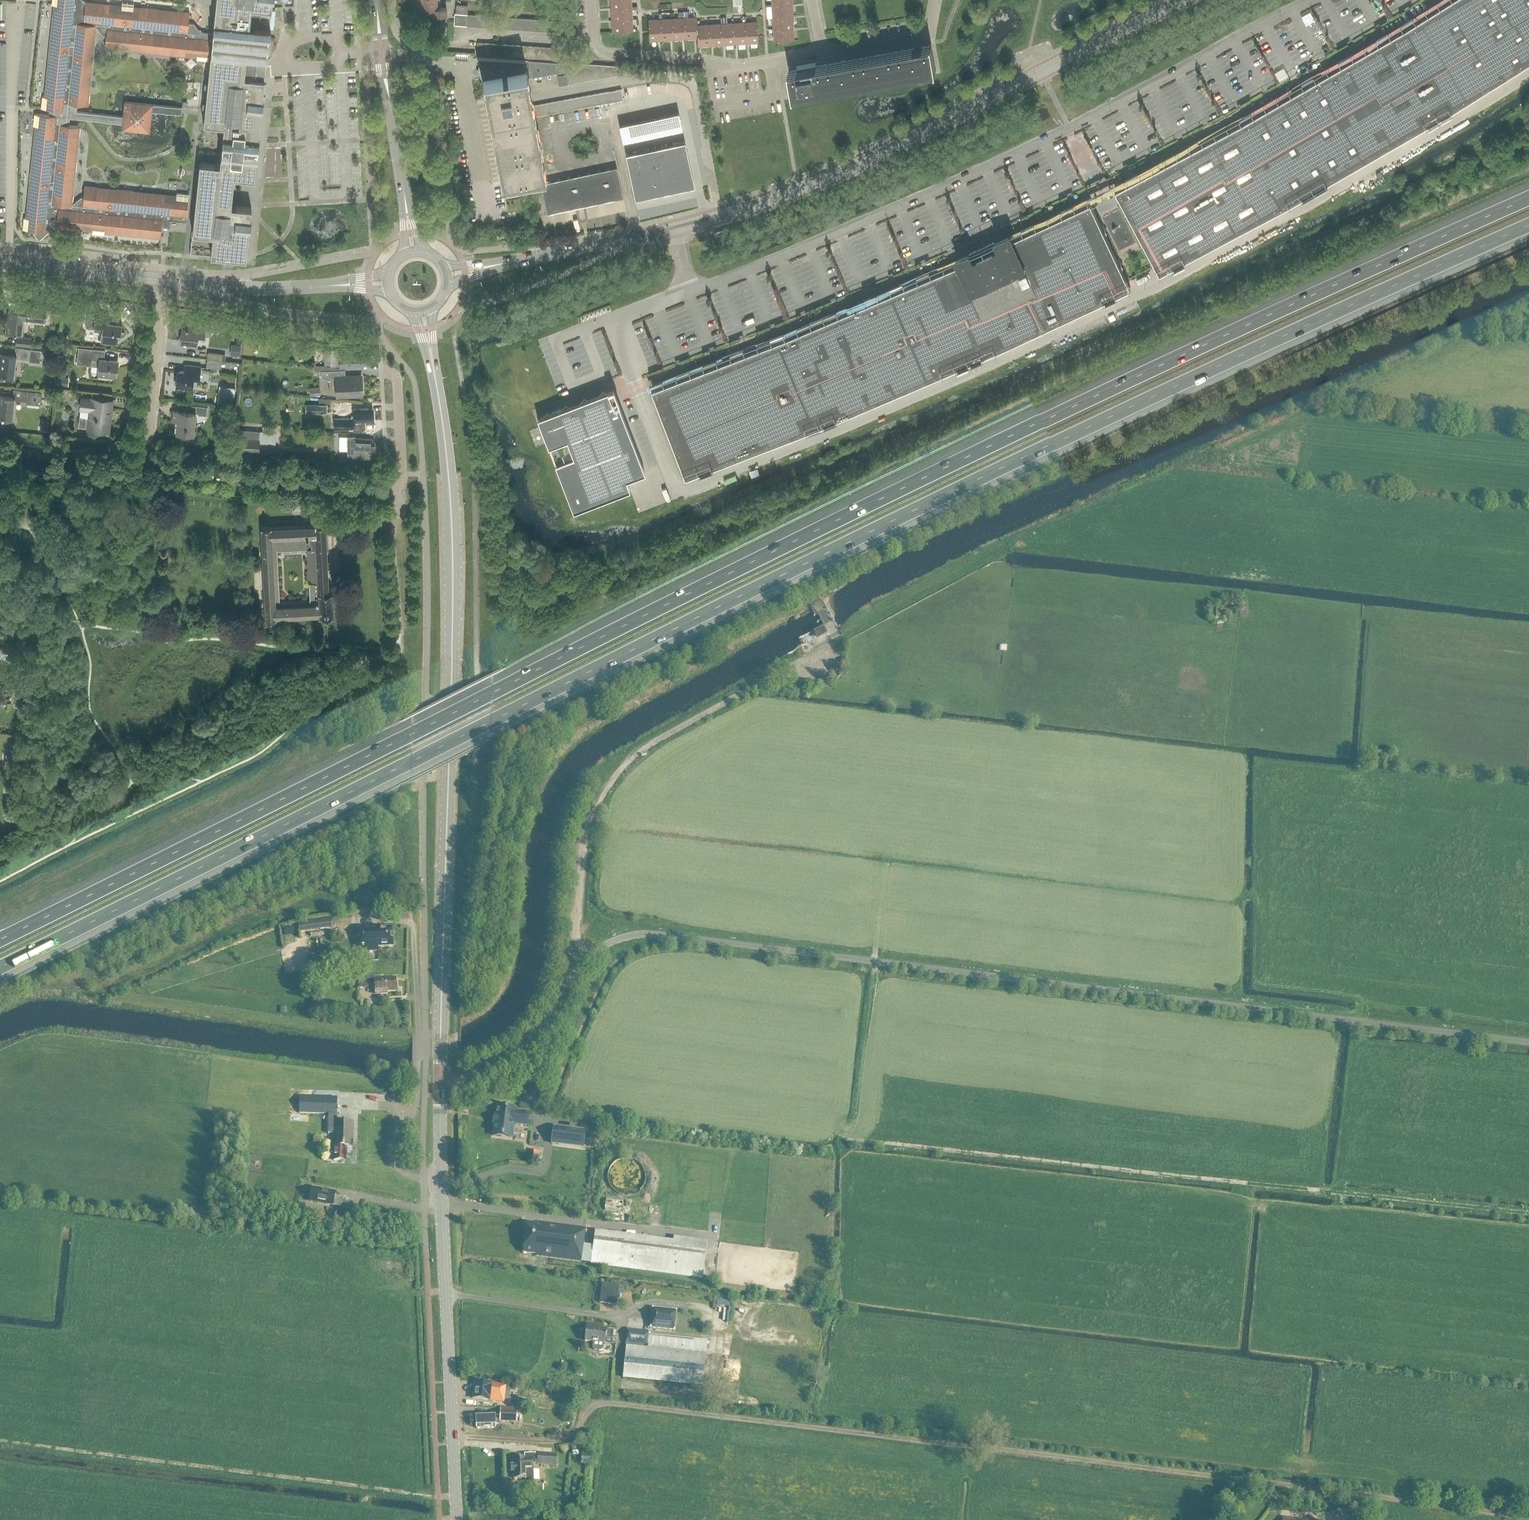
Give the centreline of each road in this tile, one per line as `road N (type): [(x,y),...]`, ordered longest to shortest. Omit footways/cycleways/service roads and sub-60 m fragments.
road 1 (motorway): [(1528,199),(811,531),(0,940)]
road 2 (motorway): [(0,964),(818,558),(1528,227)]
road 3 (unclassified): [(440,1092),(517,1060),(554,1017),(593,950),(669,931),(1528,1039)]
road 4 (track): [(452,1437),(567,1441),(605,1404),(1528,1516)]
road 5 (residential): [(689,291),(986,169),(1311,0)]
road 6 (tertiary): [(674,230),(875,158),(1182,0)]
road 7 (residential): [(398,382),(404,475),(394,492),(152,468),(145,454),(164,280)]
road 8 (tertiary): [(457,1519),(440,1092)]
road 9 (tertiary): [(440,1092),(452,678)]
road 10 (residential): [(822,54),(738,68),(607,58),(597,46),(593,0)]
road 11 (tertiary): [(413,252),(381,0)]
road 12 (tertiary): [(388,282),(222,287),(164,280)]
road 13 (tertiary): [(449,473),(452,678)]
road 14 (tertiary): [(497,265),(674,230)]
road 15 (tertiary): [(164,280),(0,262)]
road 16 (tertiary): [(449,473),(424,313)]
road 17 (residential): [(936,0),(922,37),(822,54)]

